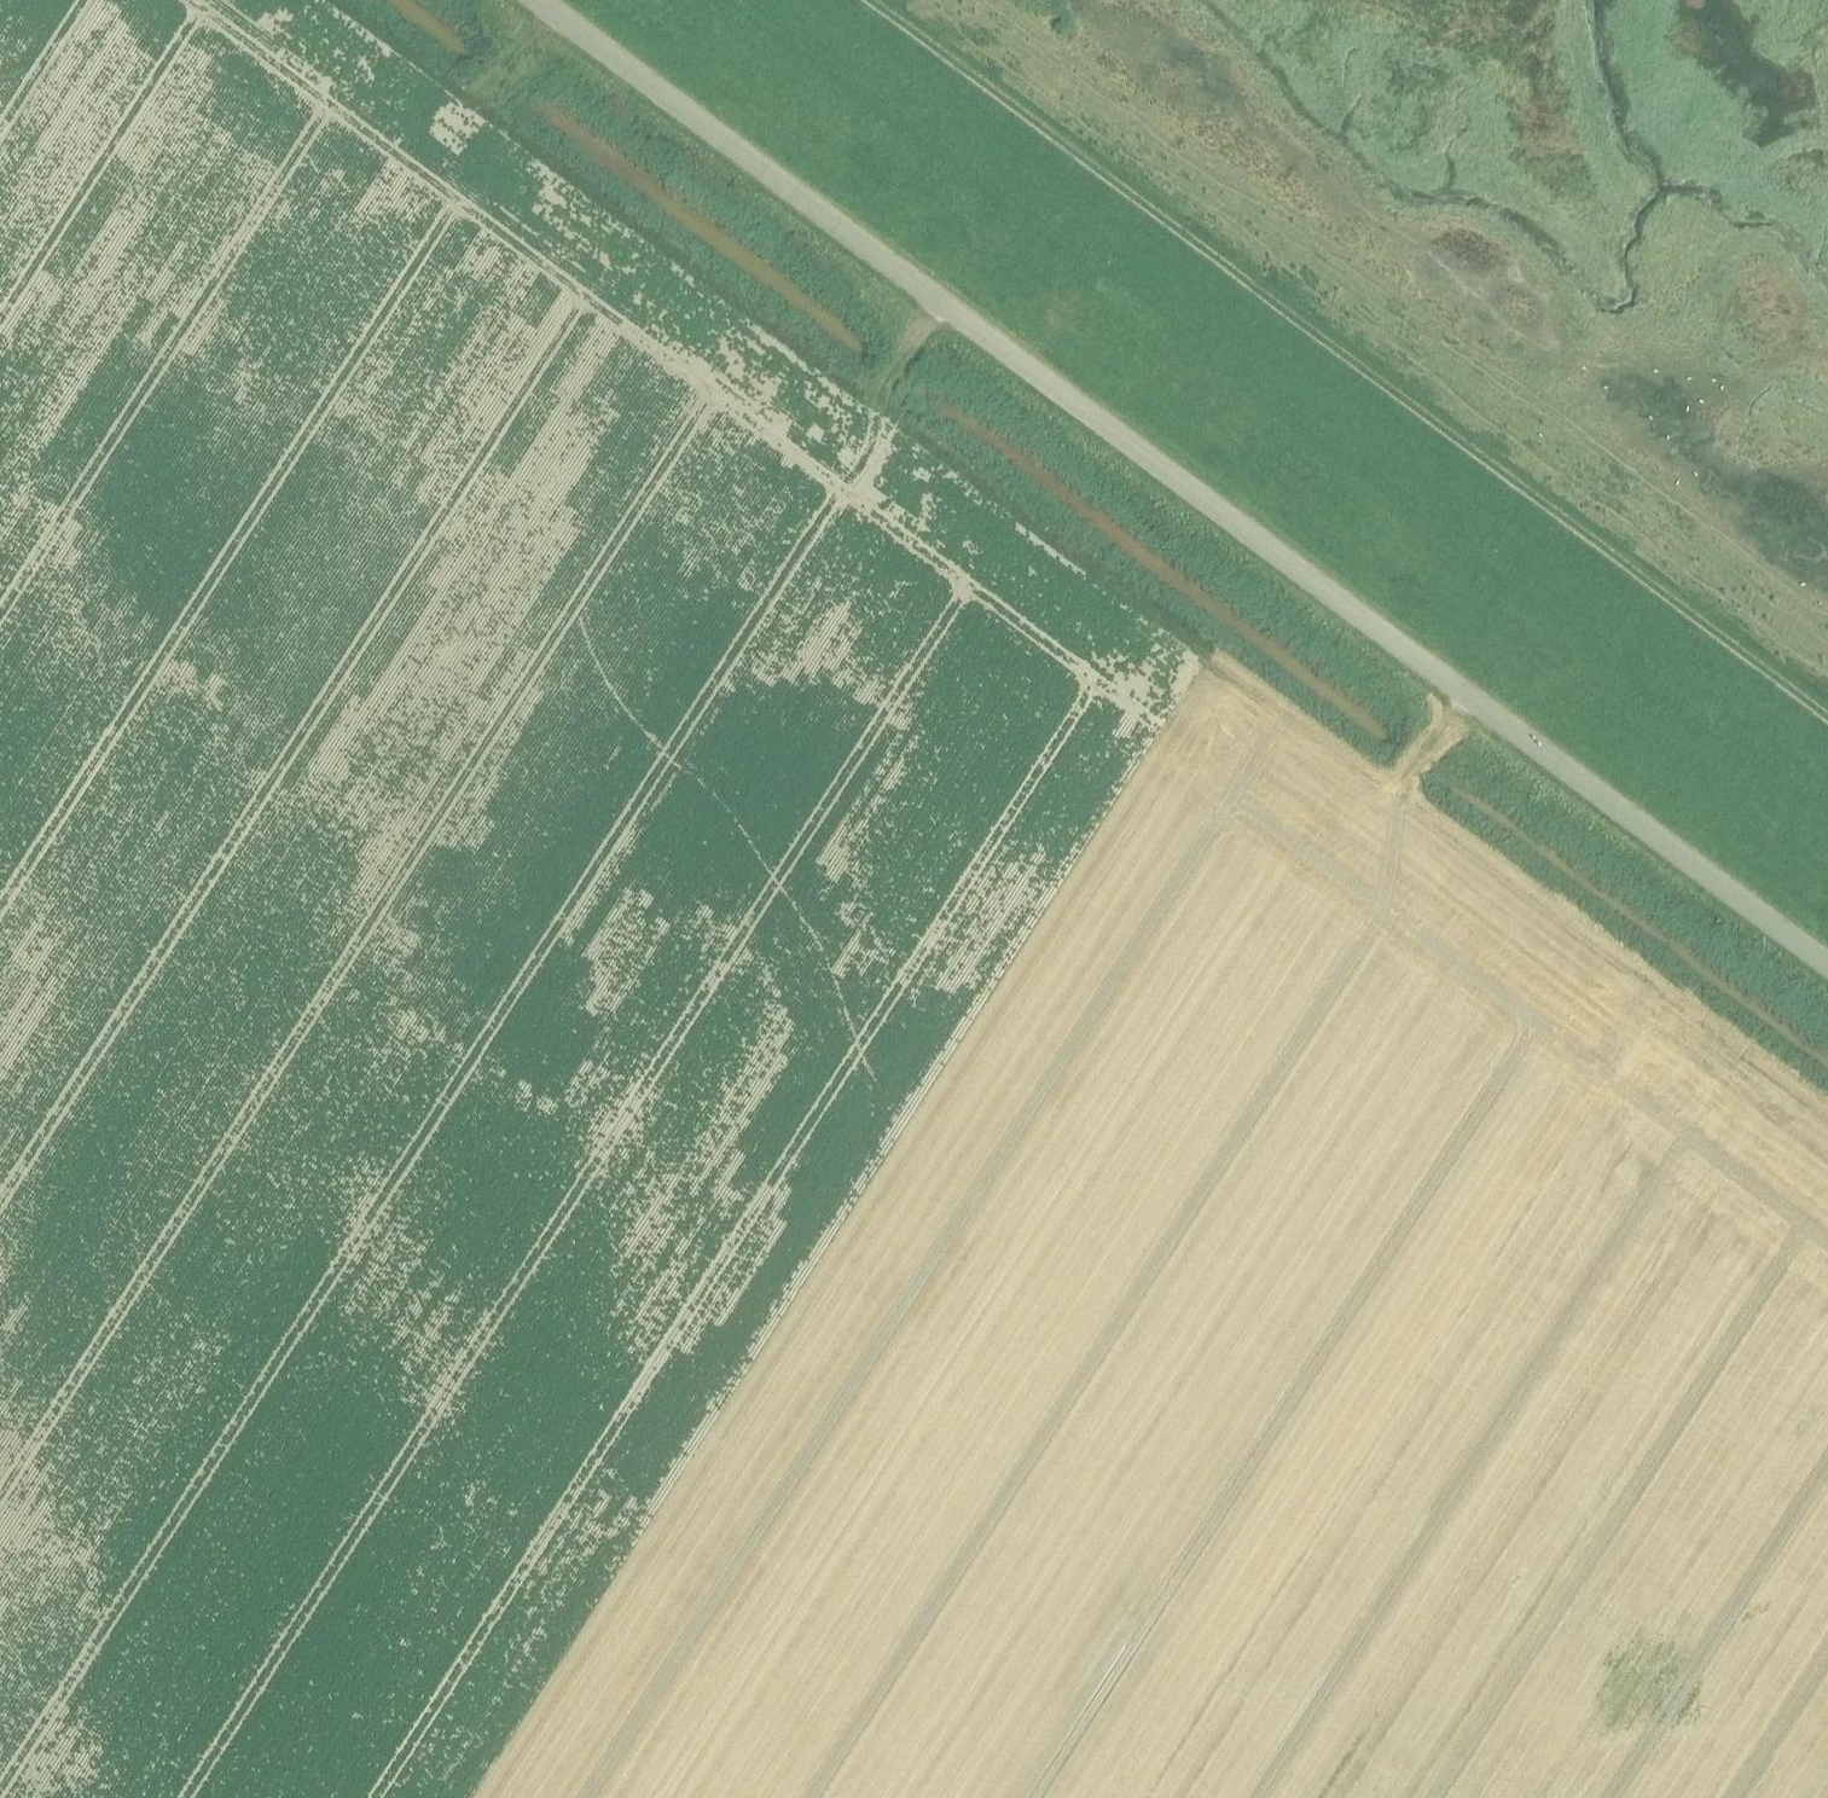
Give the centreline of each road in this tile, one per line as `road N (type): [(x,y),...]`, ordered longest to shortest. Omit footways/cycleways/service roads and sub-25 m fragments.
road 1 (unclassified): [(1827,964),(539,0)]
road 2 (track): [(1827,761),(811,0)]

